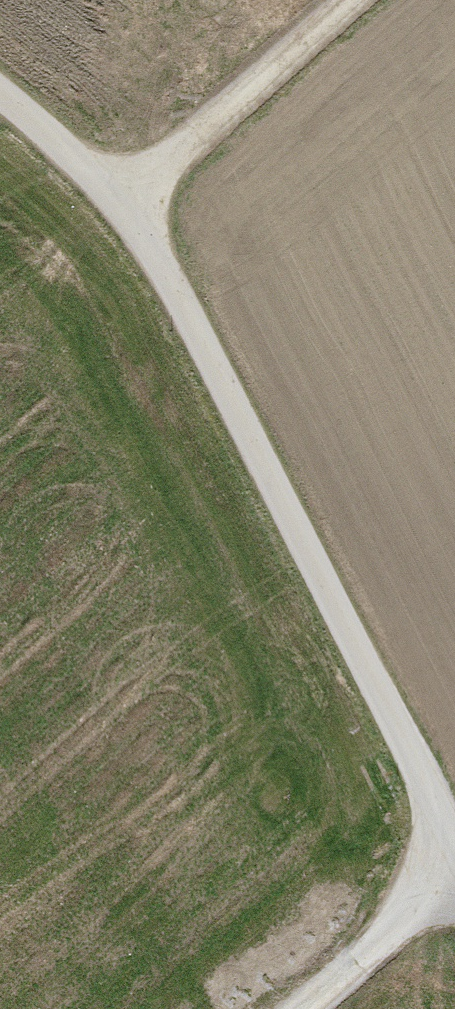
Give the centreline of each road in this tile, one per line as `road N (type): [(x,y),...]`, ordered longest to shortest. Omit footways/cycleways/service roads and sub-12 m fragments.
road 1 (track): [(454,852),(202,341),(120,200),(0,94)]
road 2 (track): [(120,200),(350,0)]
road 3 (track): [(305,1008),(454,881)]

